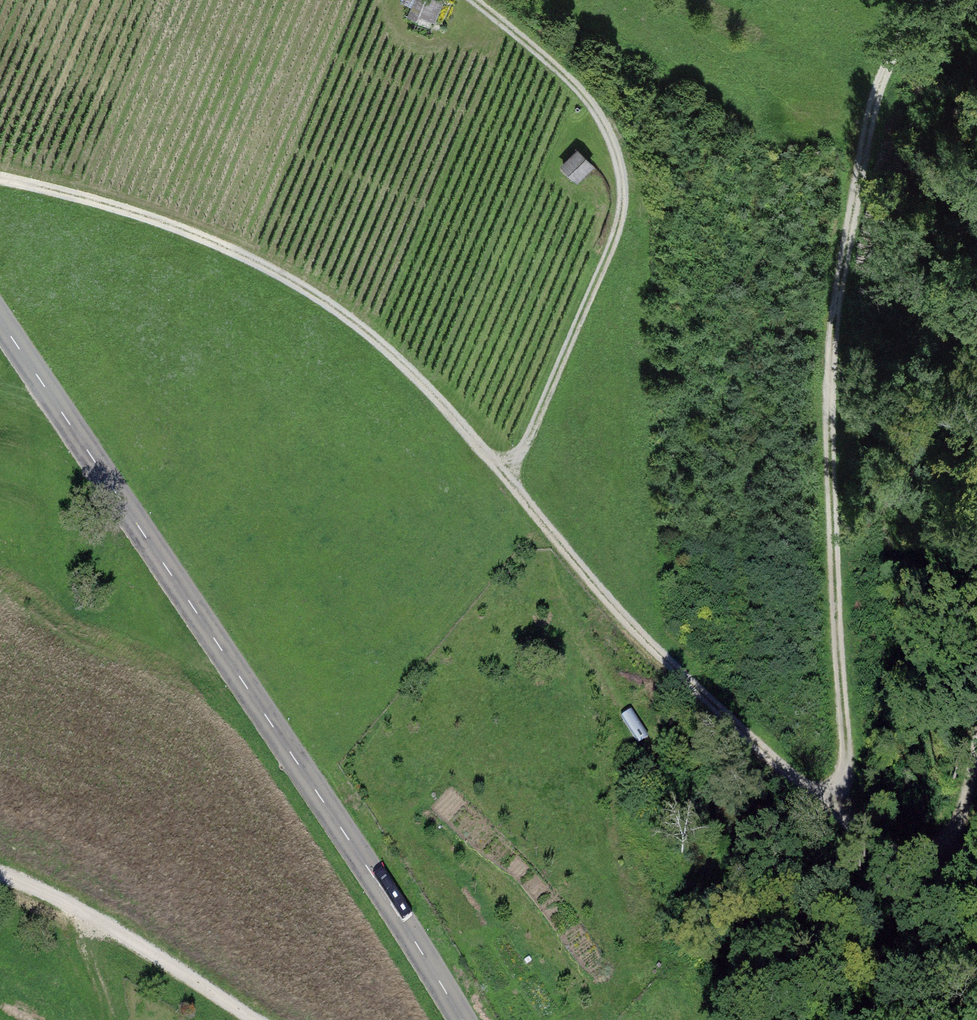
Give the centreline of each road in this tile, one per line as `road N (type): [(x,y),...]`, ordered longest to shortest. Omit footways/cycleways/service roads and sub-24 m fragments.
road 1 (track): [(845,818),(766,757),(632,627),(499,472),(343,313),(198,236),(0,183)]
road 2 (track): [(941,0),(880,82),(844,235),(829,413),(845,818)]
road 3 (tertiary): [(458,1019),(352,842),(0,316)]
road 4 (track): [(466,0),(539,54),(593,111),(618,175),(619,241),(527,454),(499,472)]
road 5 (track): [(0,873),(101,924),(249,1019)]
road 6 (track): [(976,741),(957,835),(910,857),(845,818)]

